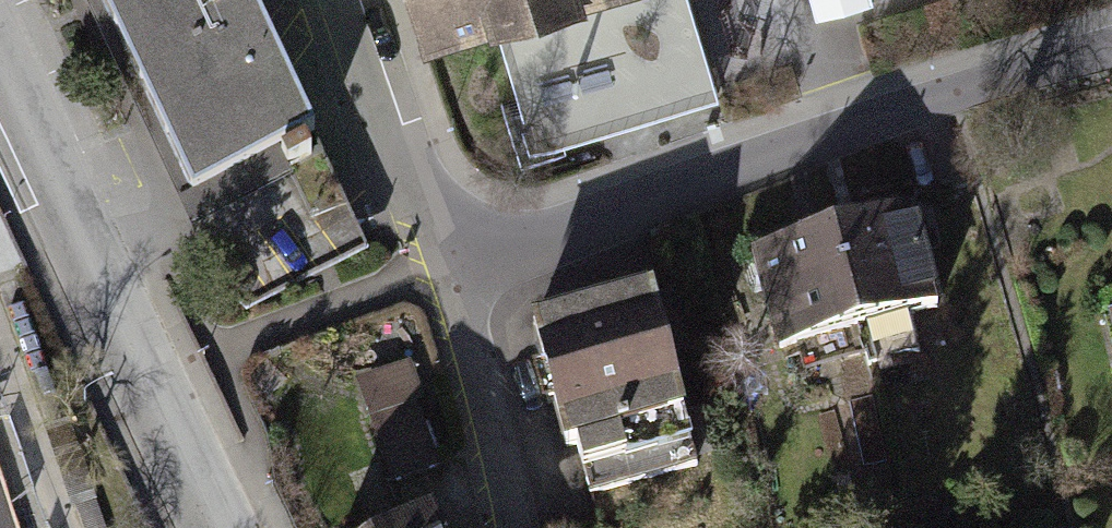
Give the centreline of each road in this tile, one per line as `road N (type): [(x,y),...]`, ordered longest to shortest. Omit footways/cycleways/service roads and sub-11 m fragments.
road 1 (residential): [(441,263),(1111,47)]
road 2 (tertiary): [(220,527),(0,54)]
road 3 (residential): [(441,263),(349,0)]
road 4 (residential): [(510,527),(441,263)]

